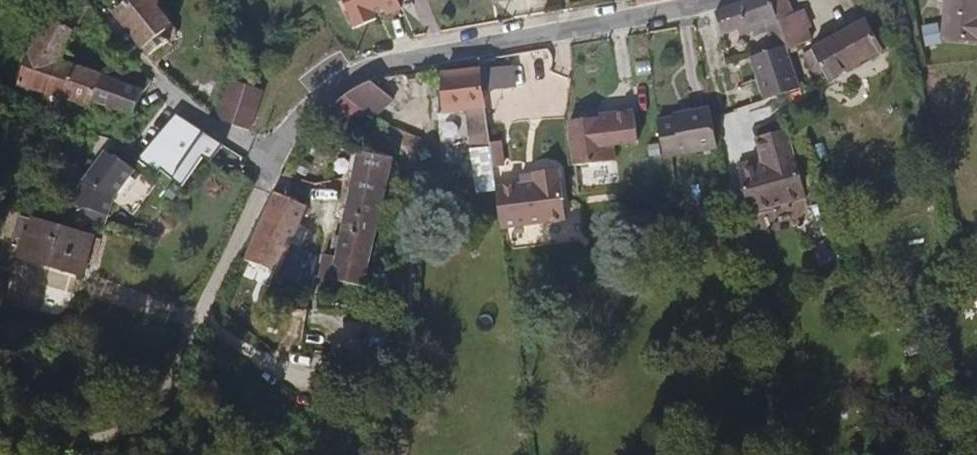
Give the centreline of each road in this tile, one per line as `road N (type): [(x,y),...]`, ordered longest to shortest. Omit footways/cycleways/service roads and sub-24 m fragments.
road 1 (residential): [(713,0),(341,77),(288,124),(266,158)]
road 2 (residential): [(266,158),(241,237),(158,406),(109,434),(50,441)]
road 3 (residential): [(266,158),(227,140),(157,80)]

